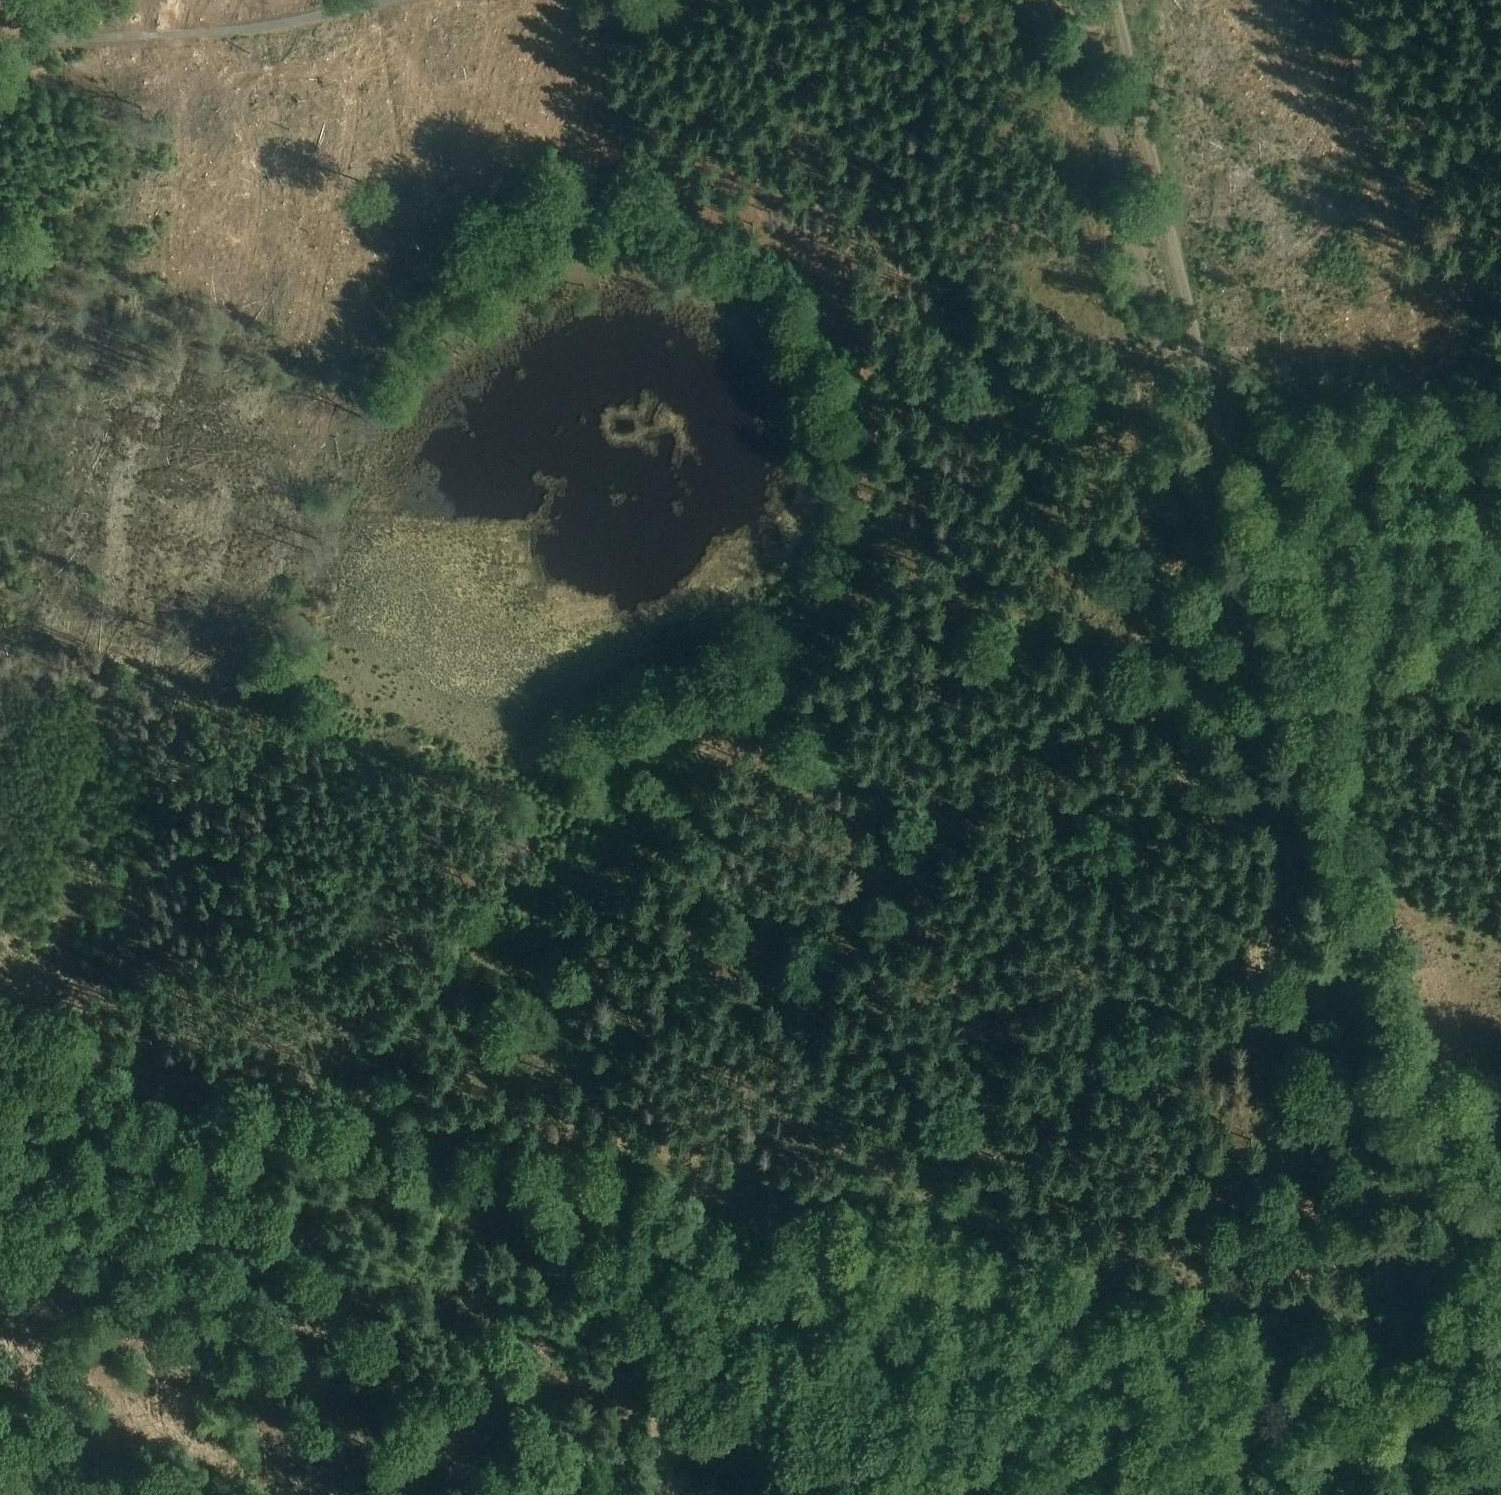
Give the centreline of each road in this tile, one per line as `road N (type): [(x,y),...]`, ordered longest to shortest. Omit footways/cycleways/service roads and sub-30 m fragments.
road 1 (track): [(1475,1494),(1117,0)]
road 2 (track): [(0,1024),(1400,1331)]
road 3 (track): [(1112,1494),(1500,1315)]
road 4 (track): [(0,1464),(138,1494)]

